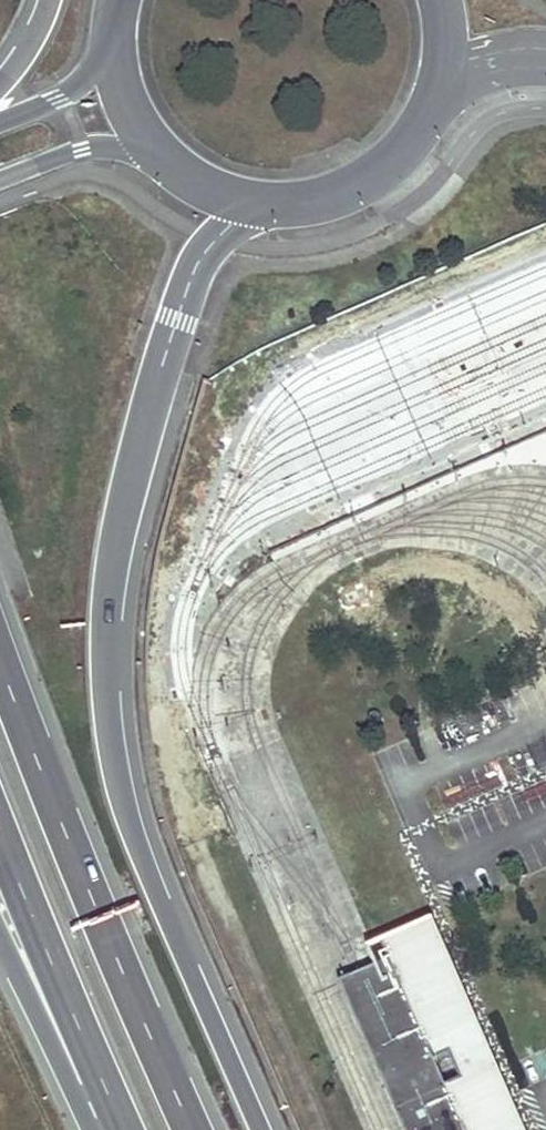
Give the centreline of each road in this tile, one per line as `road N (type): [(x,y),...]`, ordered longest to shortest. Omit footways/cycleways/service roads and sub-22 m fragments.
road 1 (trunk): [(261,1129),(149,865),(110,711),(119,518),(193,275),(245,202)]
road 2 (trunk): [(192,1129),(0,667)]
road 3 (trunk): [(0,823),(115,1129)]
road 4 (secondary): [(245,202),(335,190),(376,168),(409,135),(431,94)]
road 5 (trunk): [(0,946),(63,1065),(111,1129)]
road 6 (secondary): [(0,181),(82,151),(156,149)]
road 7 (secondary): [(110,27),(92,71),(58,99),(0,124)]
road 8 (secondary): [(110,27),(114,72),(130,113),(156,149)]
road 9 (tertiary): [(431,94),(485,65),(545,59)]

